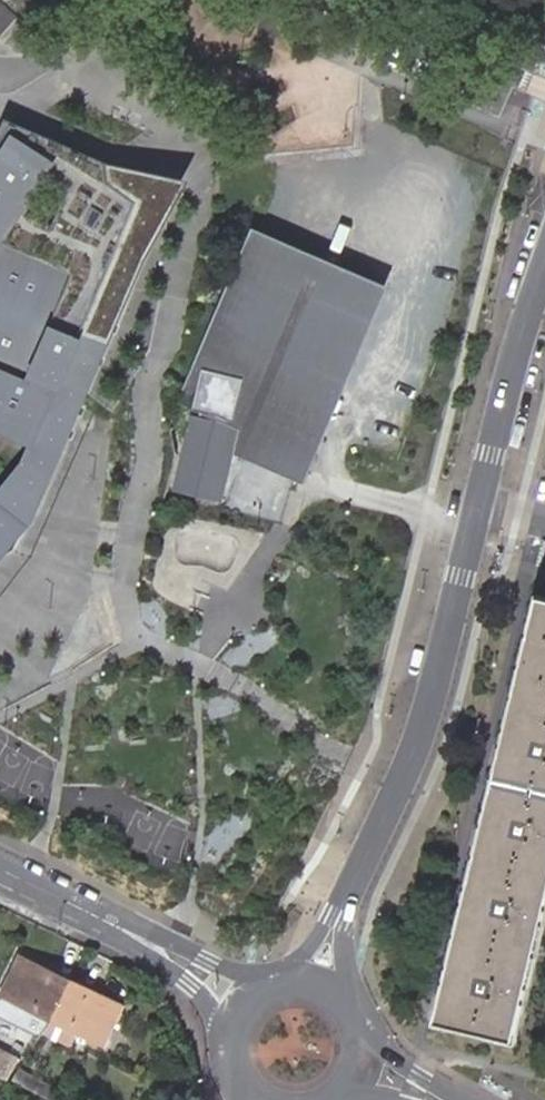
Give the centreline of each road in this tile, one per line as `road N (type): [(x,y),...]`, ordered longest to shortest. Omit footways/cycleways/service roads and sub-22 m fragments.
road 1 (residential): [(476,508),(431,701),(311,986)]
road 2 (residential): [(256,1003),(0,867)]
road 3 (residential): [(307,0),(544,97)]
road 4 (residential): [(544,270),(476,508)]
road 5 (residential): [(0,78),(162,0)]

